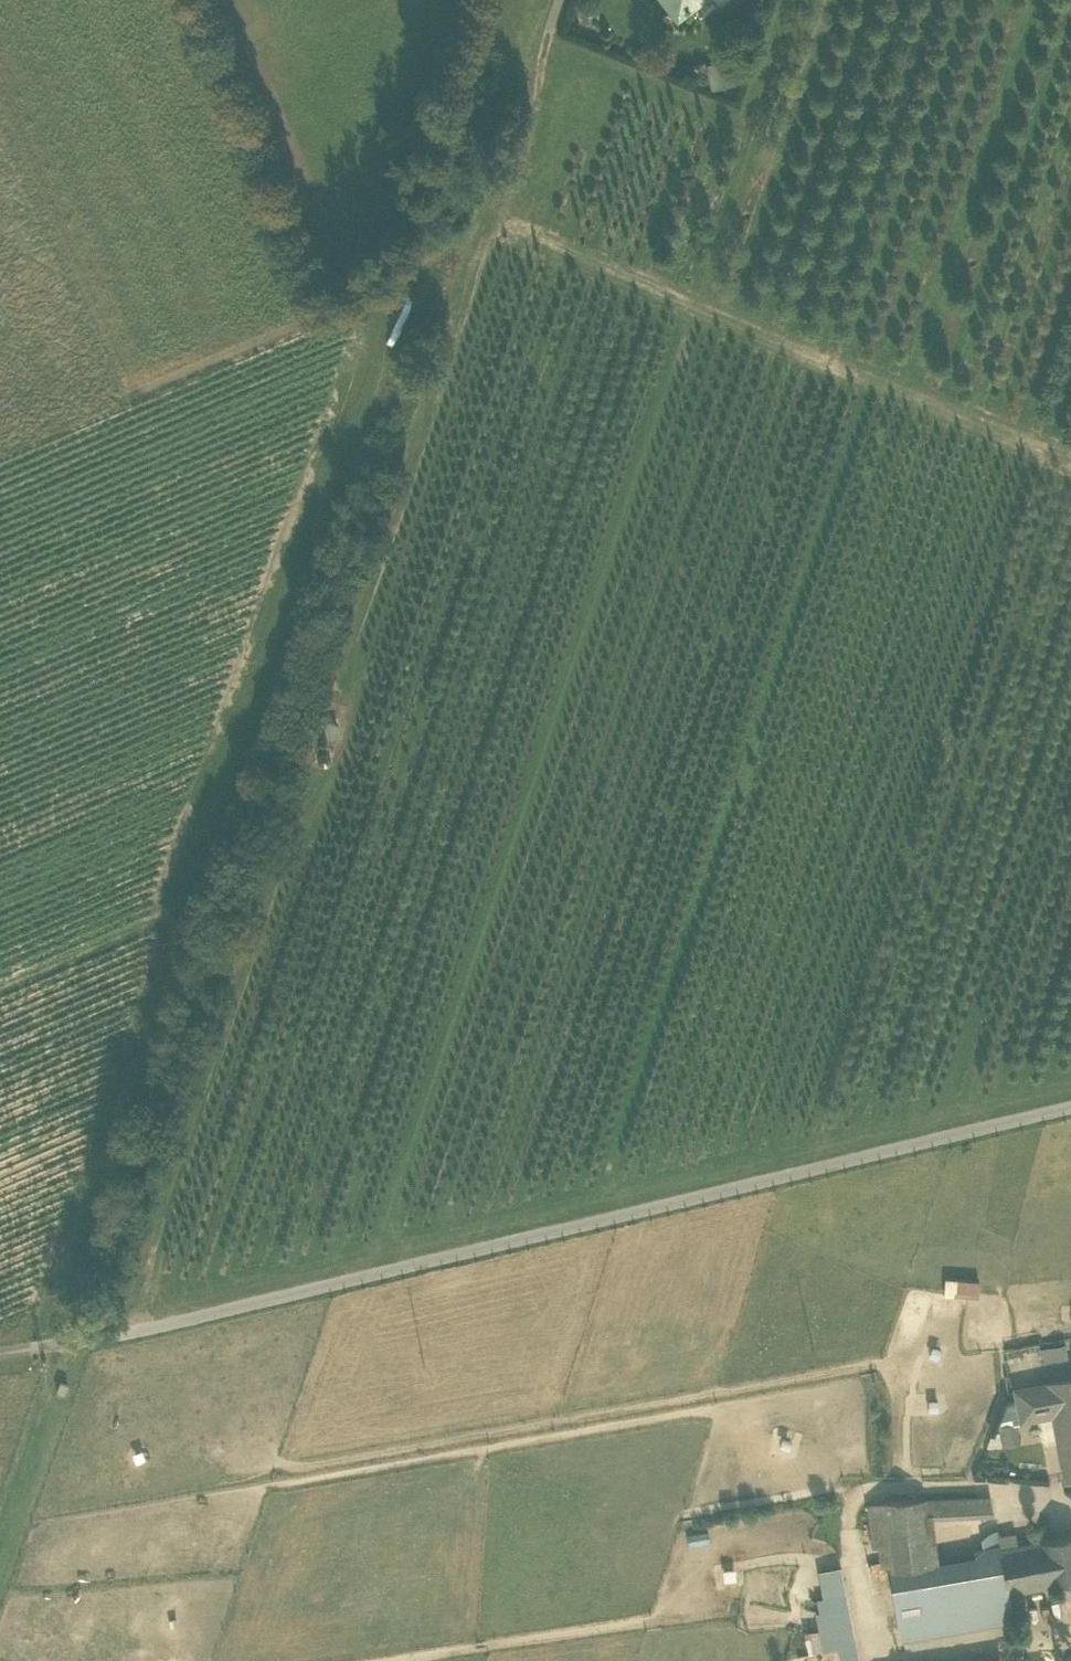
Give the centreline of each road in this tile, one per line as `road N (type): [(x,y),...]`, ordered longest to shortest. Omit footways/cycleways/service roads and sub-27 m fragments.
road 1 (track): [(0,1354),(136,1330),(1070,1107)]
road 2 (track): [(556,22),(490,213),(1070,458)]
road 3 (track): [(0,1559),(77,1340)]

